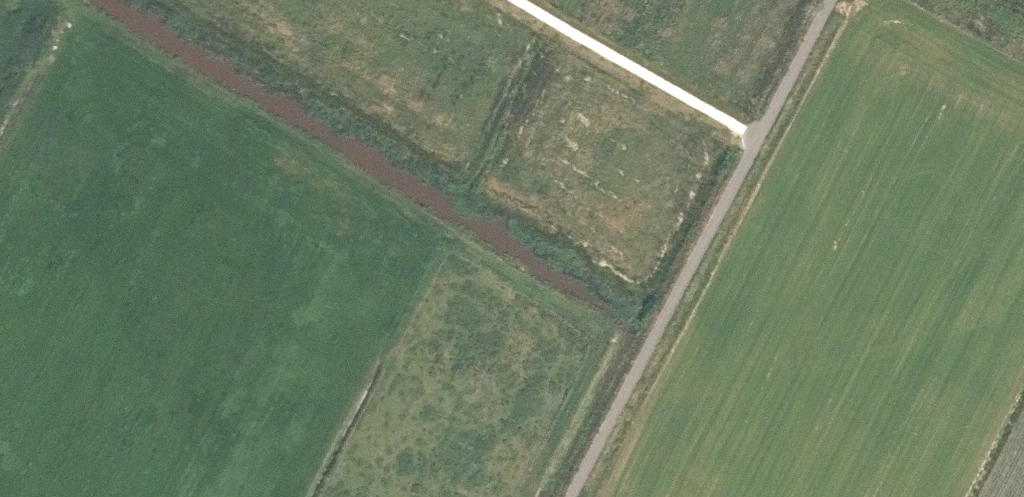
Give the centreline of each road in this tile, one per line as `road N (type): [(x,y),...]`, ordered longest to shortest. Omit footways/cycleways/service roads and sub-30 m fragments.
road 1 (unclassified): [(571,496),(831,0)]

